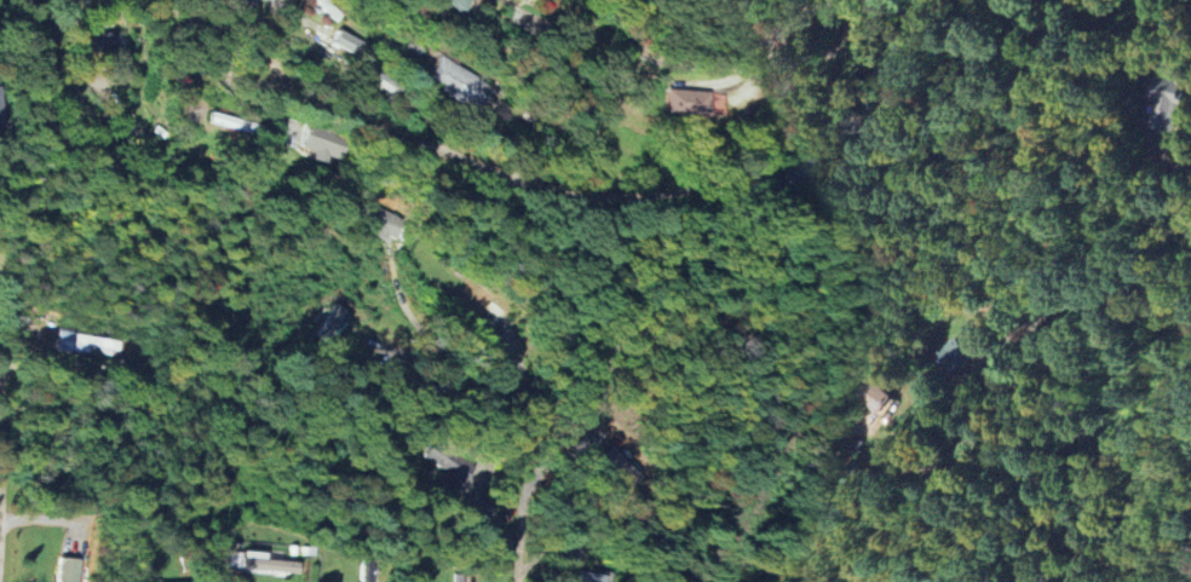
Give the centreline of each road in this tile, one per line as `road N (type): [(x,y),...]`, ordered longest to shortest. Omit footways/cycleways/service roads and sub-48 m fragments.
road 1 (residential): [(196,0),(213,53),(249,81),(542,188),(597,192),(680,188),(741,162),(864,0)]
road 2 (residential): [(863,466),(937,471),(1028,323),(1121,293),(1190,244)]
road 3 (residential): [(513,581),(523,399)]

